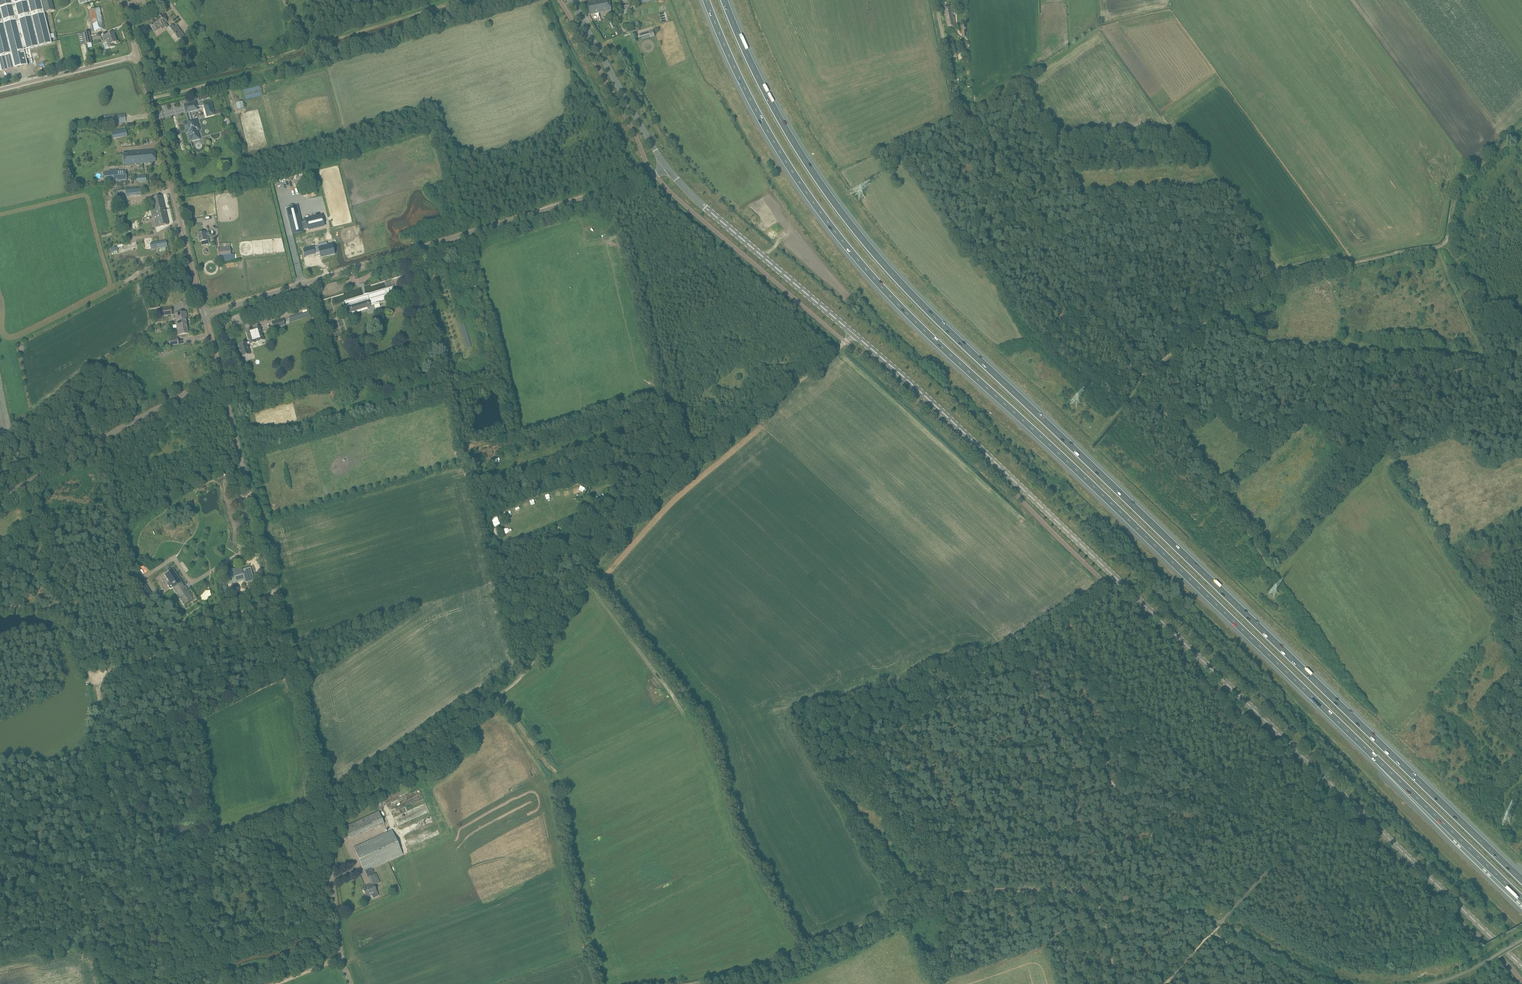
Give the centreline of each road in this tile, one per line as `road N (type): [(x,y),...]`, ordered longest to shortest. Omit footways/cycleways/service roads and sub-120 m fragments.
road 1 (motorway): [(707,0),(778,147),(875,278),(1521,899)]
road 2 (motorway): [(1521,880),(884,265),(793,140),(724,0)]
road 3 (tertiary): [(1521,966),(907,379),(667,169)]
road 4 (track): [(845,342),(672,482),(605,554),(514,681),(321,806)]
road 5 (unclassified): [(348,983),(313,731),(220,374)]
road 6 (unclassified): [(204,314),(667,169)]
road 7 (track): [(497,0),(149,98)]
road 8 (track): [(1140,379),(964,116)]
road 9 (unclassified): [(204,314),(137,55)]
road 10 (unclassified): [(0,494),(220,374)]
road 11 (track): [(1226,499),(1354,680)]
road 12 (tertiary): [(667,169),(571,0)]
road 13 (track): [(1226,499),(1140,379)]
road 14 (track): [(1445,243),(1460,184),(1521,124)]
road 15 (unclassified): [(0,89),(137,55)]

